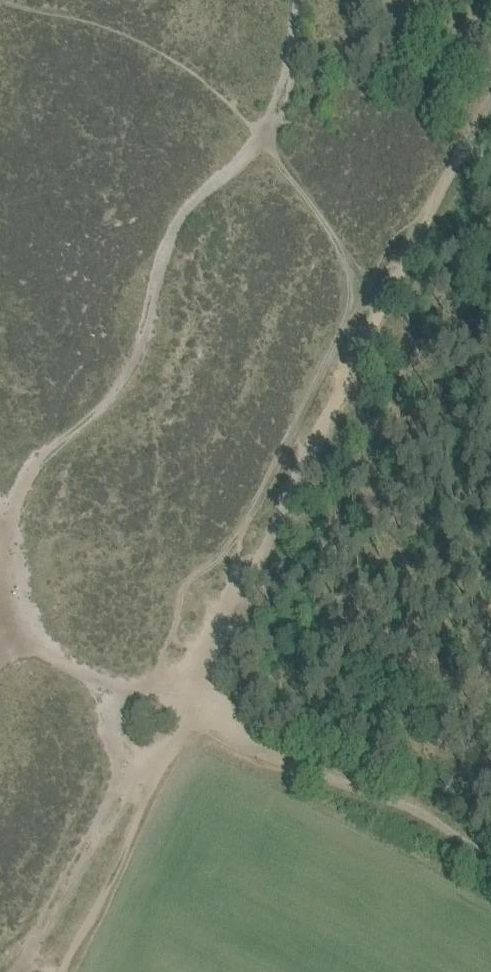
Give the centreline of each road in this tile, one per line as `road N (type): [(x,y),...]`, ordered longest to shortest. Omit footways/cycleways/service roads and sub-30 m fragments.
road 1 (track): [(386,303),(189,710)]
road 2 (track): [(189,710),(62,971)]
road 3 (track): [(490,82),(386,303)]

